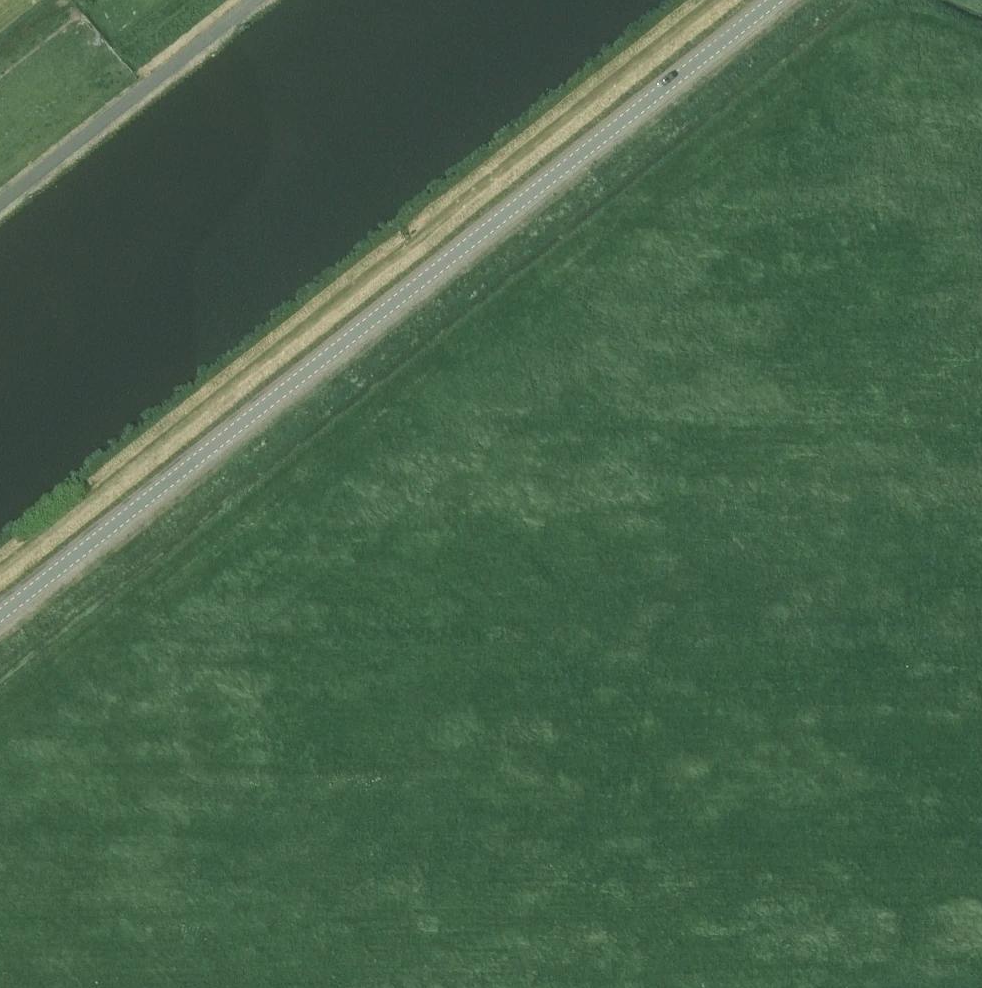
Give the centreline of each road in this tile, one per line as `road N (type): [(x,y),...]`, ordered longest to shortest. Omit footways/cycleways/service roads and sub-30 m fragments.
road 1 (tertiary): [(0,617),(779,0)]

